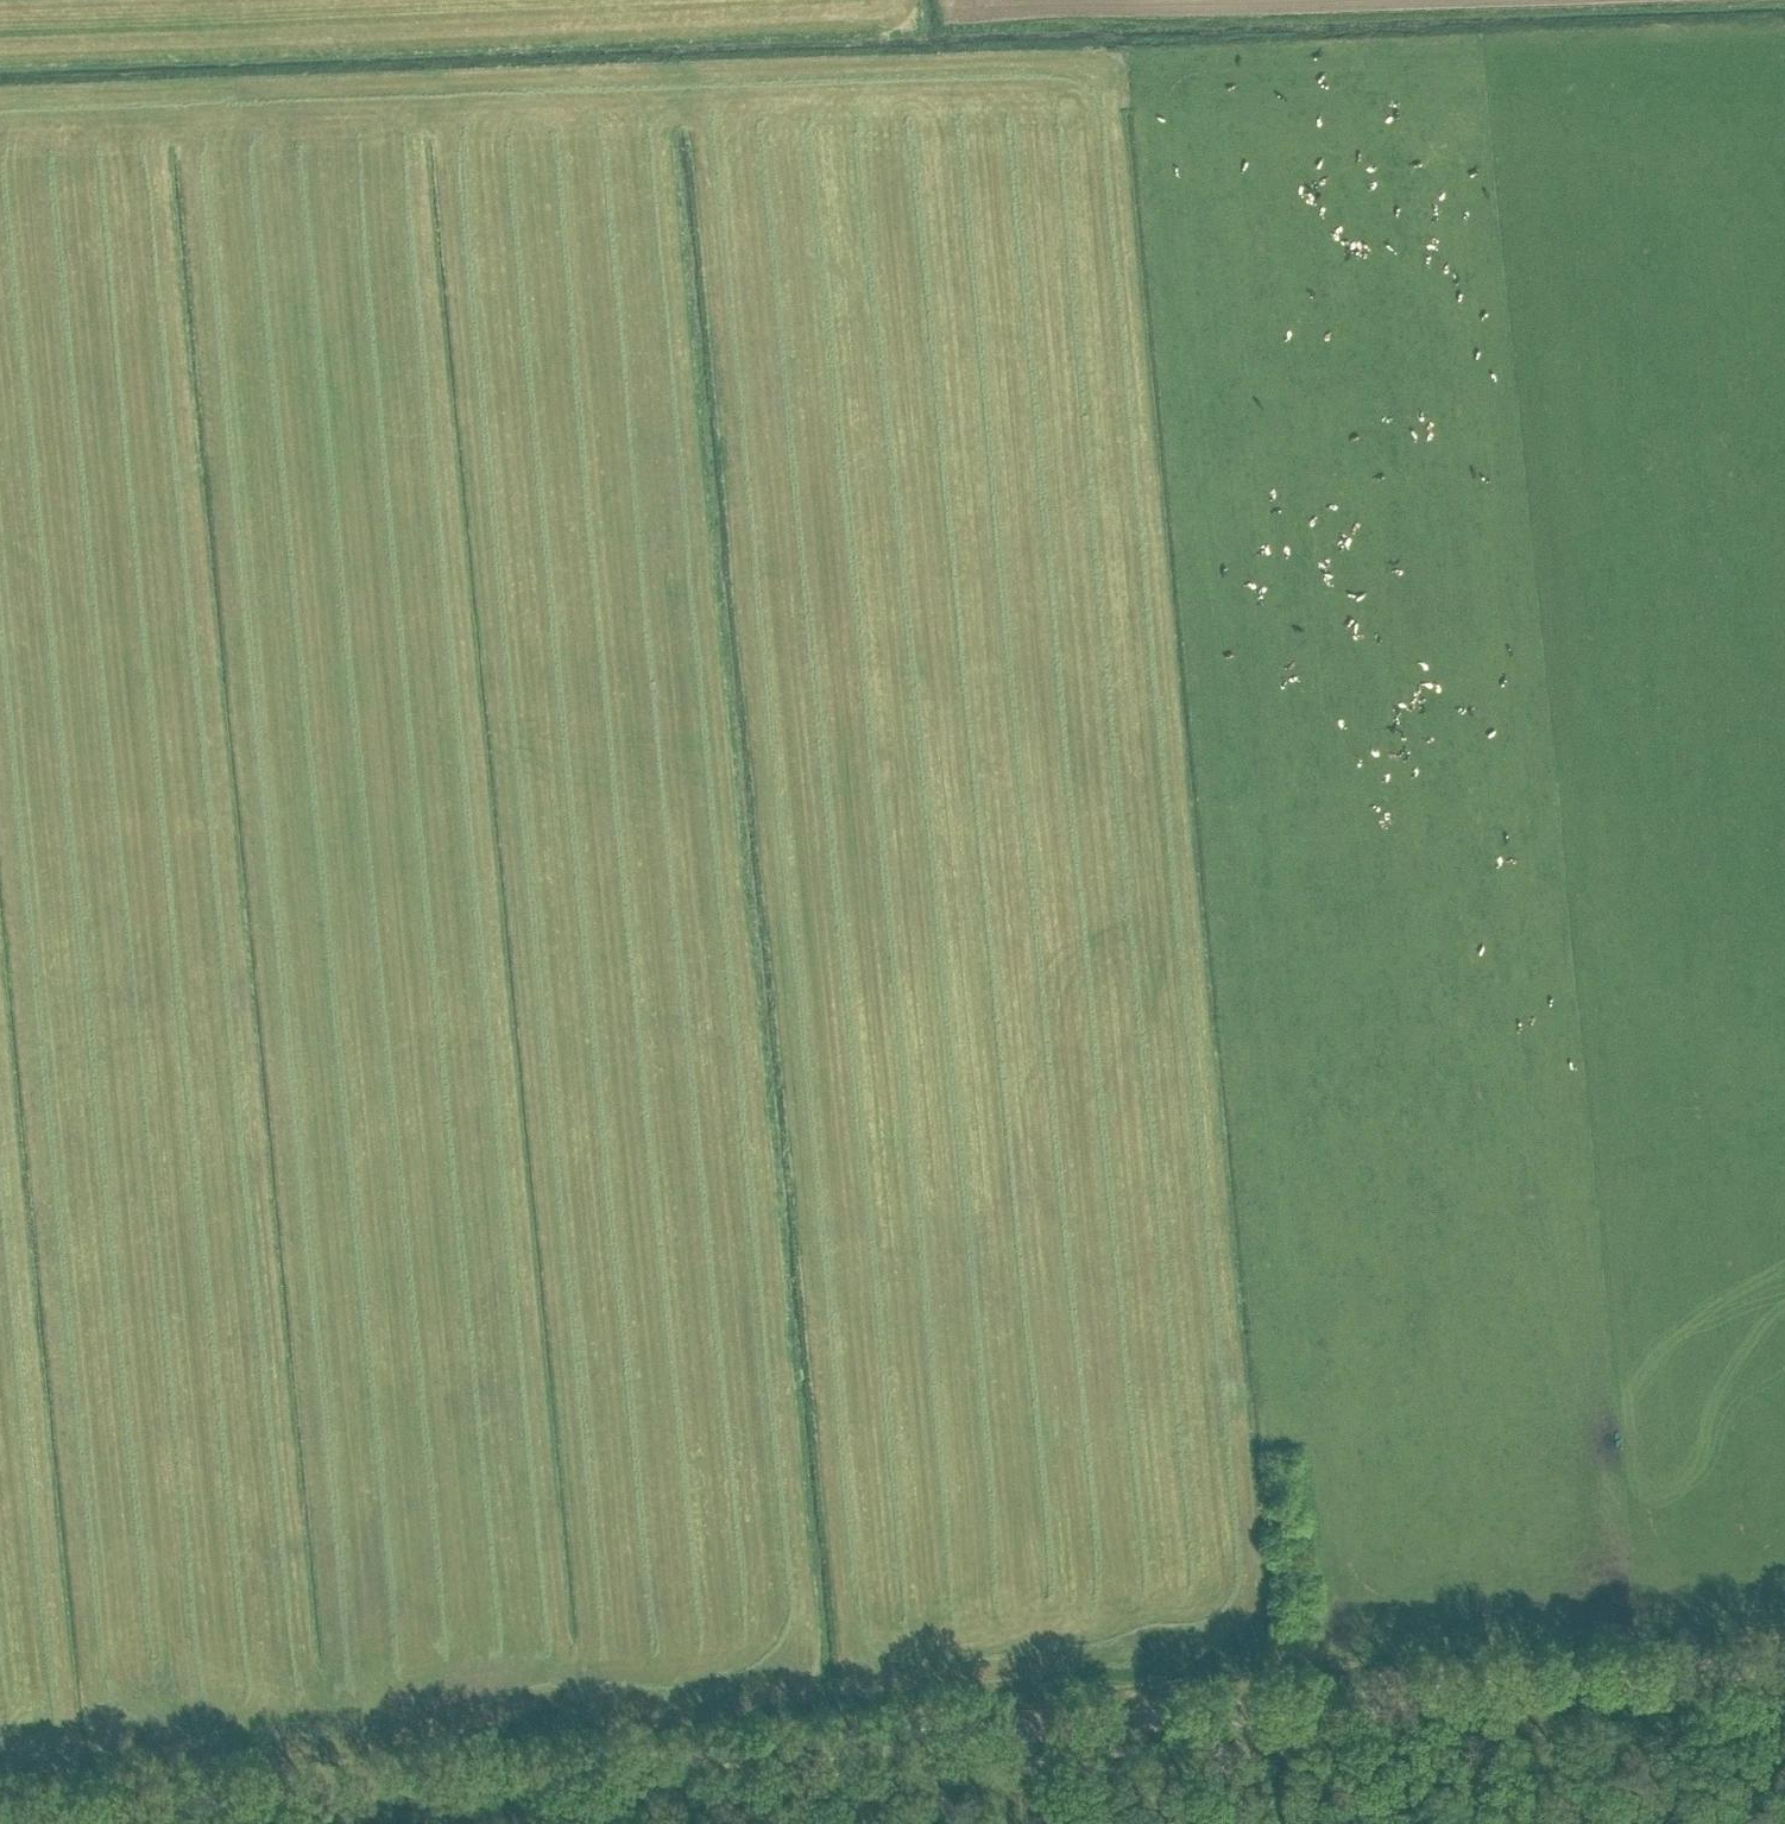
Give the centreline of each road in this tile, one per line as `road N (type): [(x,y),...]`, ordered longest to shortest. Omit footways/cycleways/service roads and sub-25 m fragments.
road 1 (tertiary): [(1784,1667),(41,1823)]
road 2 (track): [(1124,1823),(1193,1721),(1252,1823)]

